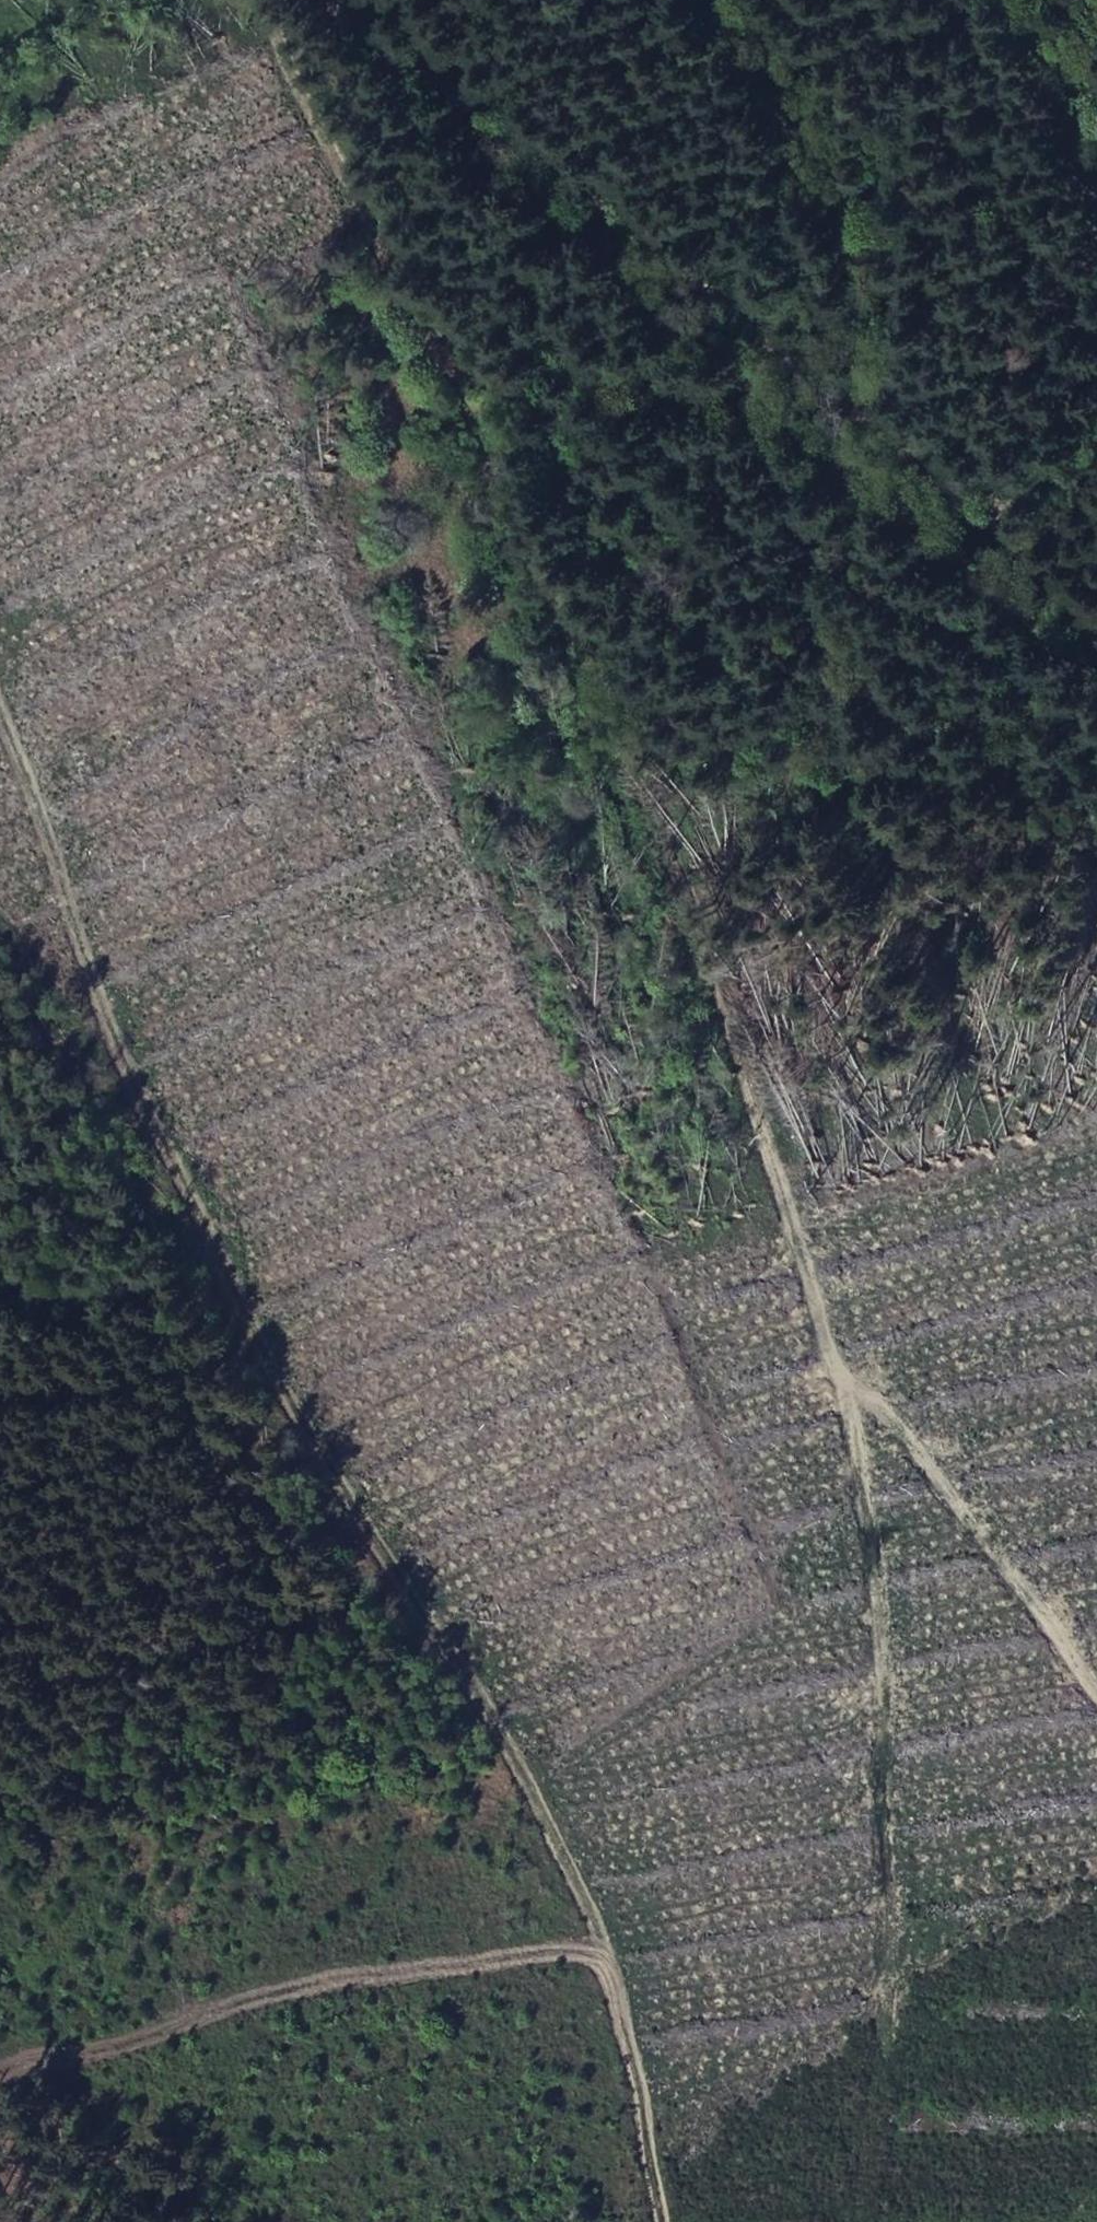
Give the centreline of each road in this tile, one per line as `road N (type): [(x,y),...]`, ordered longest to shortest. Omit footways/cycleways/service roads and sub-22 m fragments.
road 1 (track): [(1096,615),(318,0)]

